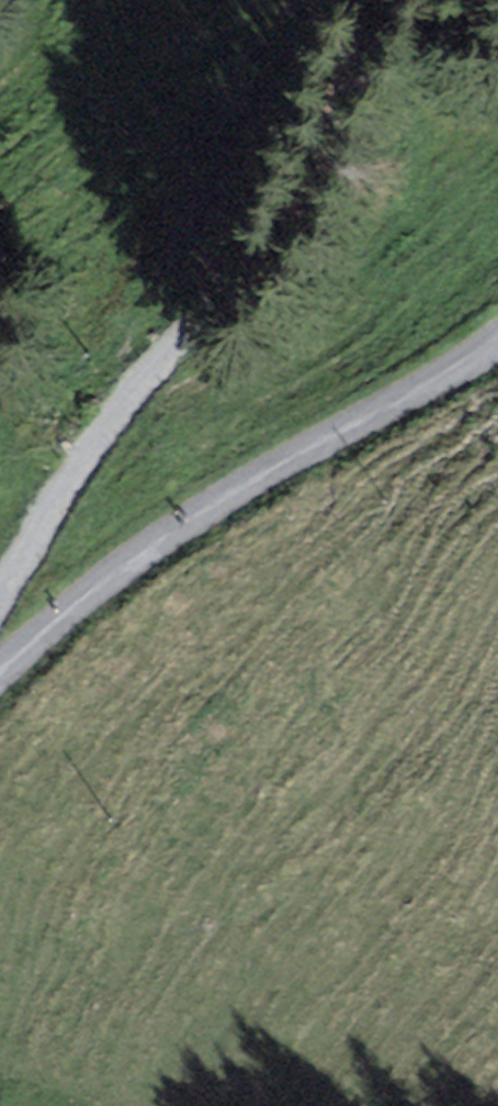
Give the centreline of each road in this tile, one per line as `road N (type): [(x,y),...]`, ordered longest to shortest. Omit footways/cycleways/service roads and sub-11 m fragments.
road 1 (unclassified): [(0,673),(200,512),(497,344)]
road 2 (track): [(0,596),(122,404),(221,304)]

